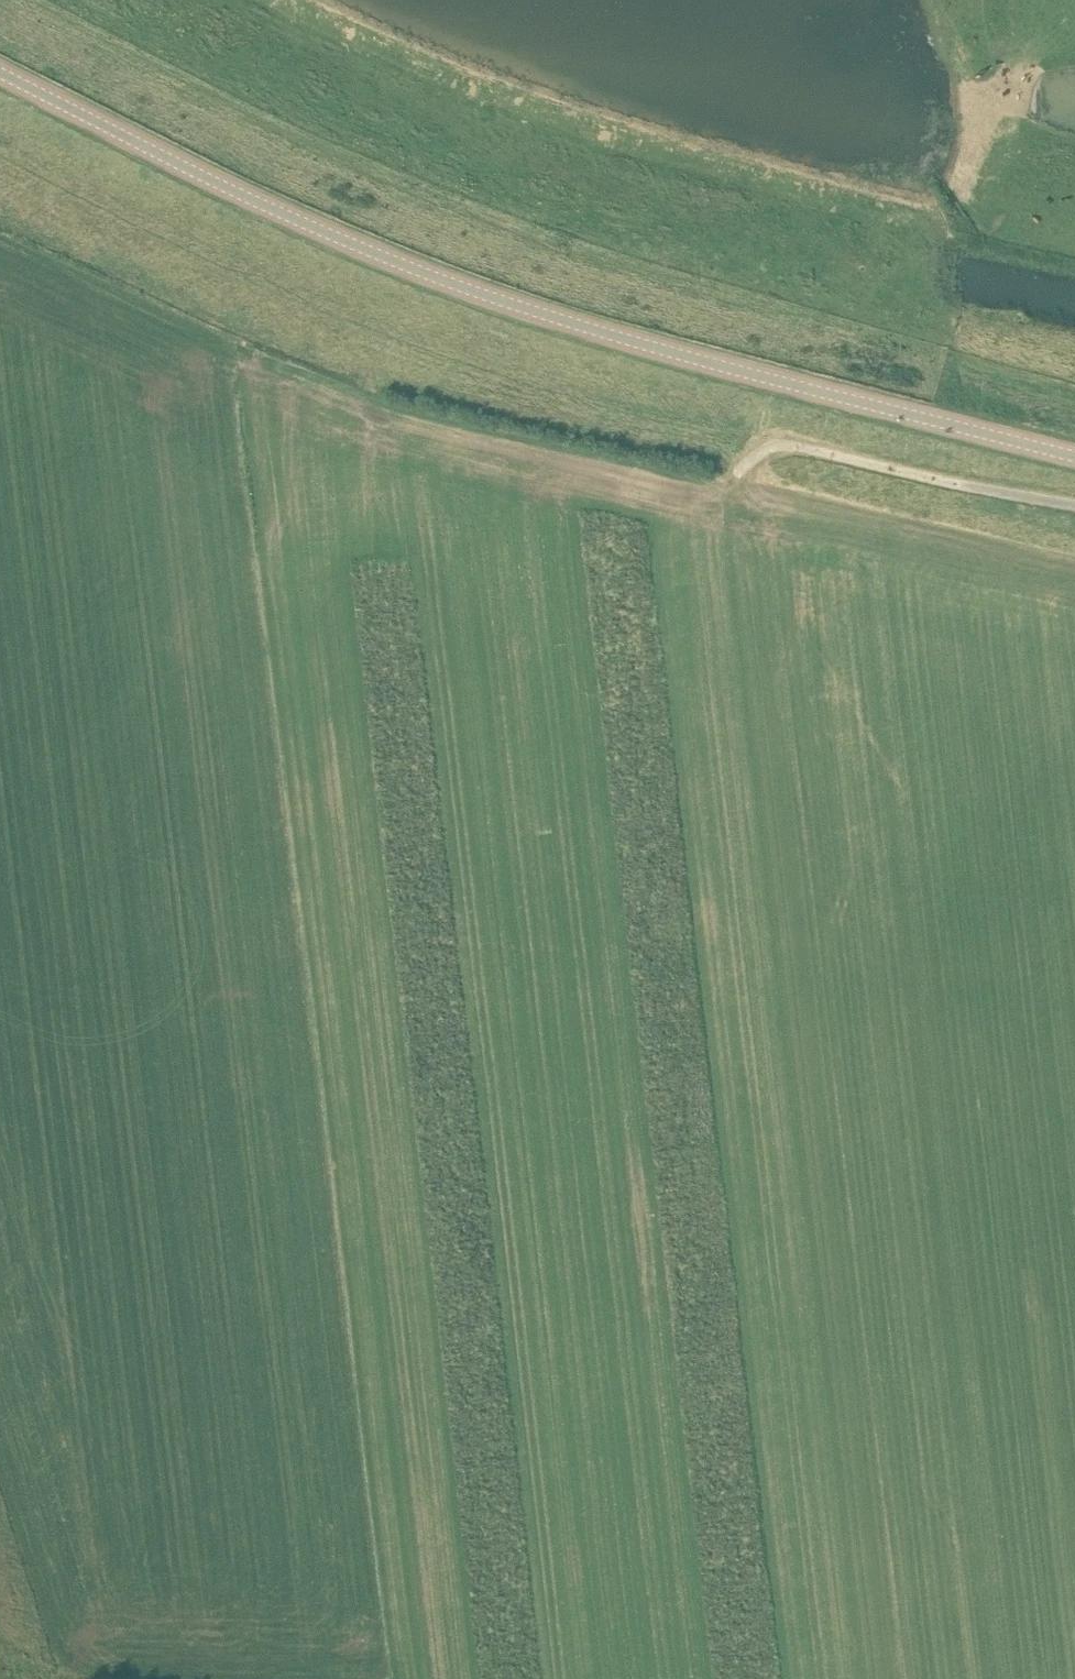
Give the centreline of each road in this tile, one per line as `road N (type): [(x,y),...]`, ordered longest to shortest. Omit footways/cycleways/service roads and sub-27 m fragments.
road 1 (tertiary): [(0,72),(288,215),(492,297),(1074,455)]

